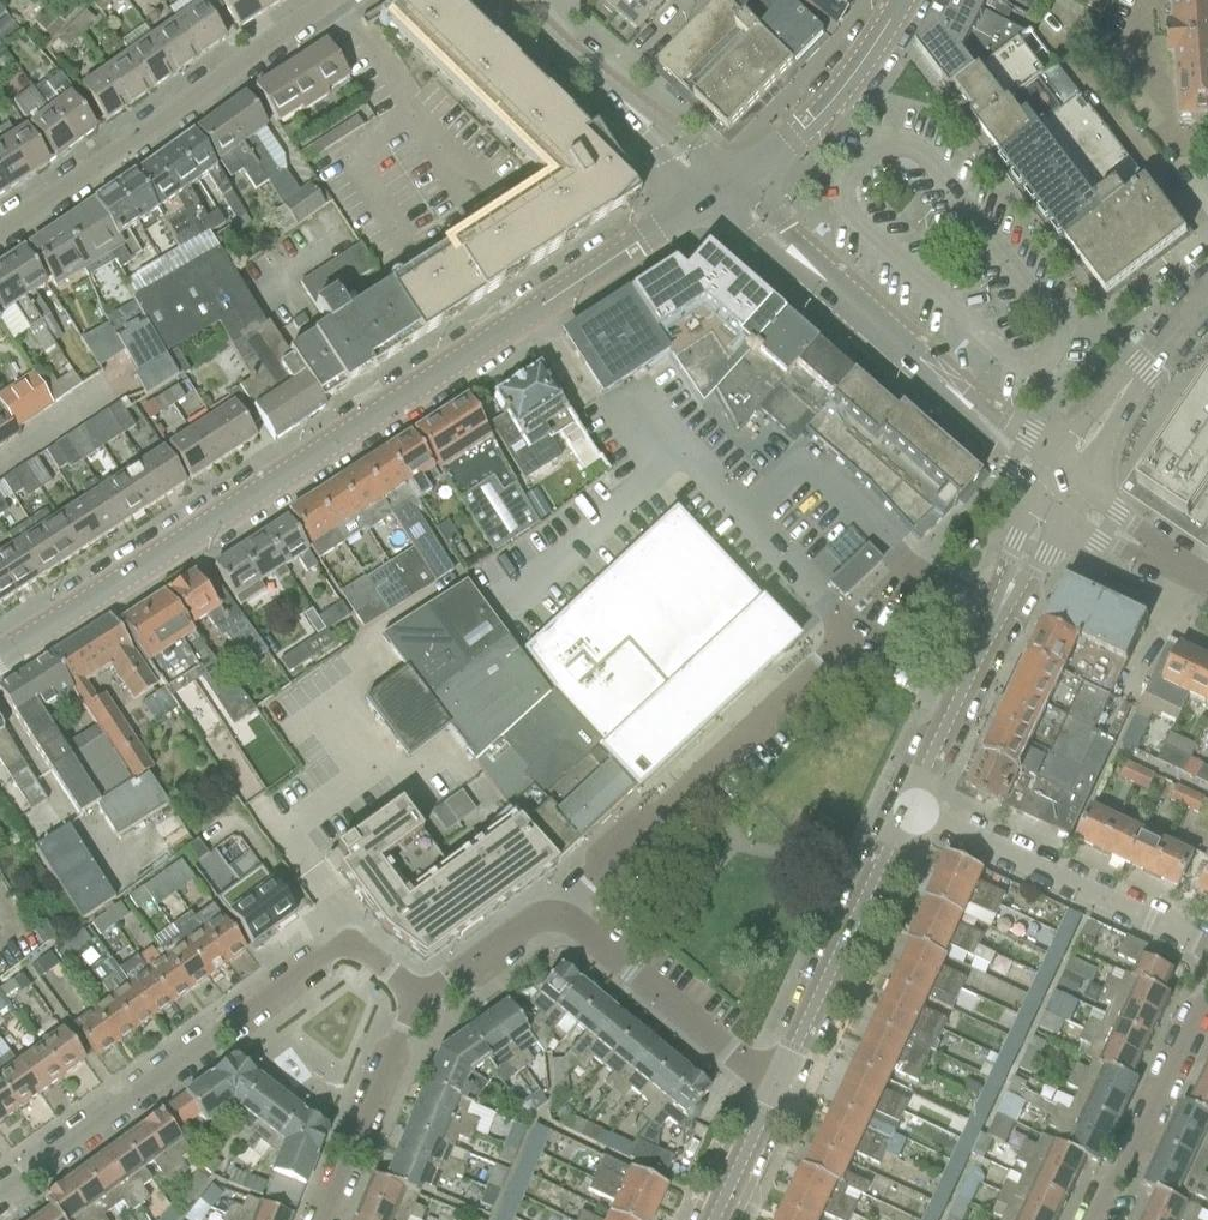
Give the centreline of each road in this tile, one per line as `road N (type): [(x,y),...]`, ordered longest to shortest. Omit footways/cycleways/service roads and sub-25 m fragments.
road 1 (tertiary): [(0,658),(296,476),(716,187)]
road 2 (residential): [(552,908),(850,636),(964,683)]
road 3 (residential): [(0,1196),(343,947),(417,995)]
road 4 (tertiary): [(1055,487),(716,187)]
road 5 (residential): [(0,232),(328,0)]
road 6 (residential): [(1207,945),(906,807)]
road 7 (tertiary): [(778,1083),(906,807)]
road 8 (residential): [(778,1083),(552,908)]
road 9 (tertiary): [(716,187),(511,0)]
road 10 (tertiary): [(716,187),(815,120),(904,0)]
road 11 (residential): [(1099,1219),(1207,988)]
road 12 (tertiary): [(1055,487),(1207,294)]
road 13 (residential): [(417,995),(323,1219)]
road 14 (tertiary): [(964,683),(1055,487)]
road 15 (tertiary): [(1207,582),(1106,533),(1055,487)]
road 16 (residential): [(417,995),(552,908)]
road 17 (tertiary): [(713,1219),(778,1083)]
road 18 (tertiary): [(906,807),(964,683)]

